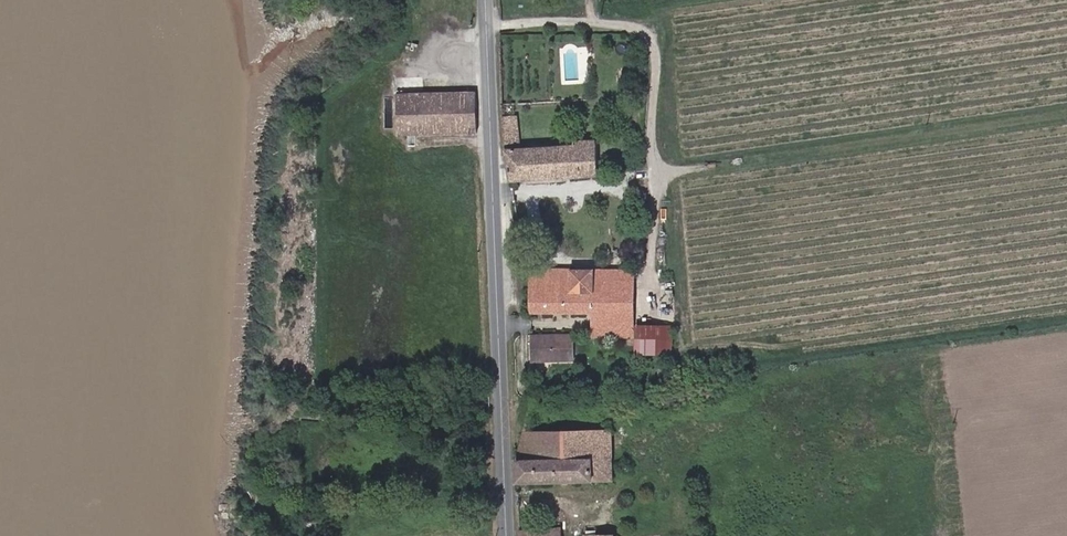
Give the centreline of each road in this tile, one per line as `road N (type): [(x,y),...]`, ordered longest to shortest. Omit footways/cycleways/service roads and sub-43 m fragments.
road 1 (tertiary): [(485,0),(506,535)]

